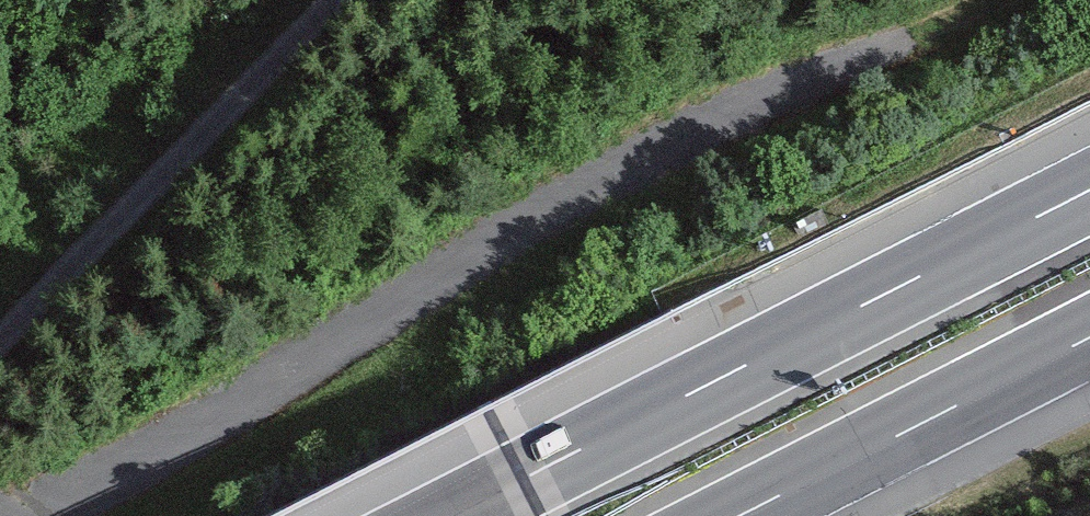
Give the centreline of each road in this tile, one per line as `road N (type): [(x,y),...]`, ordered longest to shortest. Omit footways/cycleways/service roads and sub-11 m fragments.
road 1 (track): [(0,515),(83,488),(230,420),(492,241),(791,88),(990,0)]
road 2 (motorway): [(1089,189),(451,515)]
road 3 (track): [(0,339),(334,0)]
road 4 (motorway): [(738,515),(1089,336)]

